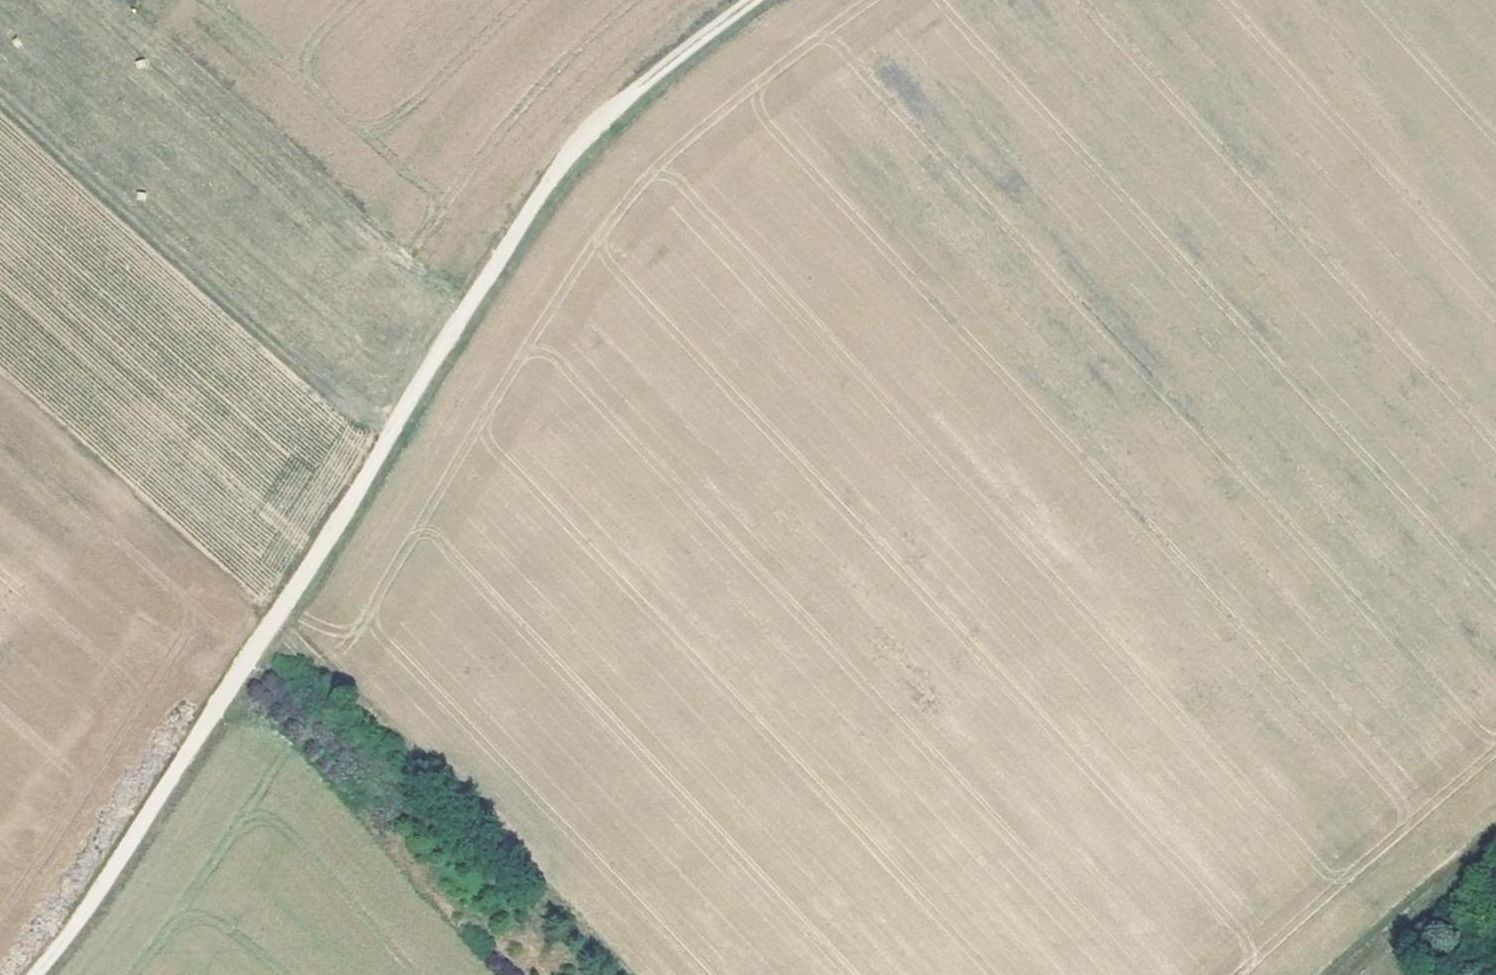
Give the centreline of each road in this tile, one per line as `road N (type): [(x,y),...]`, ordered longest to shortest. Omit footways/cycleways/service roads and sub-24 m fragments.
road 1 (track): [(751,0),(606,122),(527,215),(332,535),(36,974)]
road 2 (track): [(1495,839),(1340,974)]

